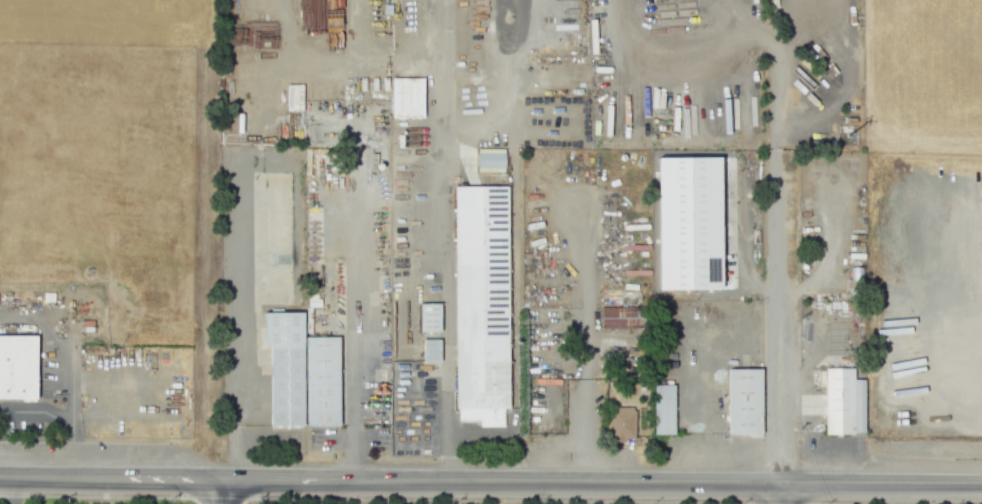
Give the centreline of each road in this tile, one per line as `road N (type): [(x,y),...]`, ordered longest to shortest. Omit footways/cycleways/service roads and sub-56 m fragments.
road 1 (residential): [(220,480),(981,484)]
road 2 (residential): [(0,476),(220,480)]

